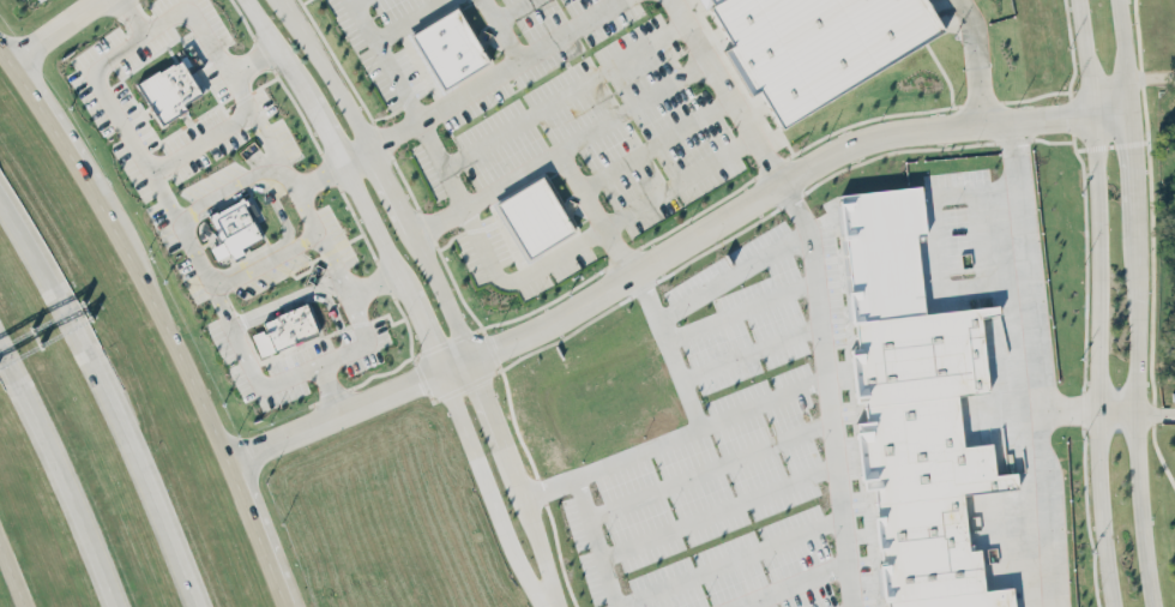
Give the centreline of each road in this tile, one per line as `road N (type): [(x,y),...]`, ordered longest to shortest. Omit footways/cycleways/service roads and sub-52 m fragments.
road 1 (residential): [(1132,108),(863,138),(549,323),(227,459)]
road 2 (secondary): [(286,606),(213,428),(140,284),(0,52)]
road 3 (motorway): [(196,606),(72,319),(0,204)]
road 4 (tertiary): [(246,0),(342,163),(441,369)]
road 5 (tertiary): [(1077,0),(1096,193),(1096,411)]
road 6 (tertiary): [(1137,411),(1137,192),(1119,0)]
road 7 (tertiary): [(471,357),(370,146),(284,0)]
road 8 (motorway): [(0,345),(116,606)]
road 9 (tertiary): [(1096,411),(1113,606)]
road 10 (tertiary): [(1153,606),(1137,411)]

